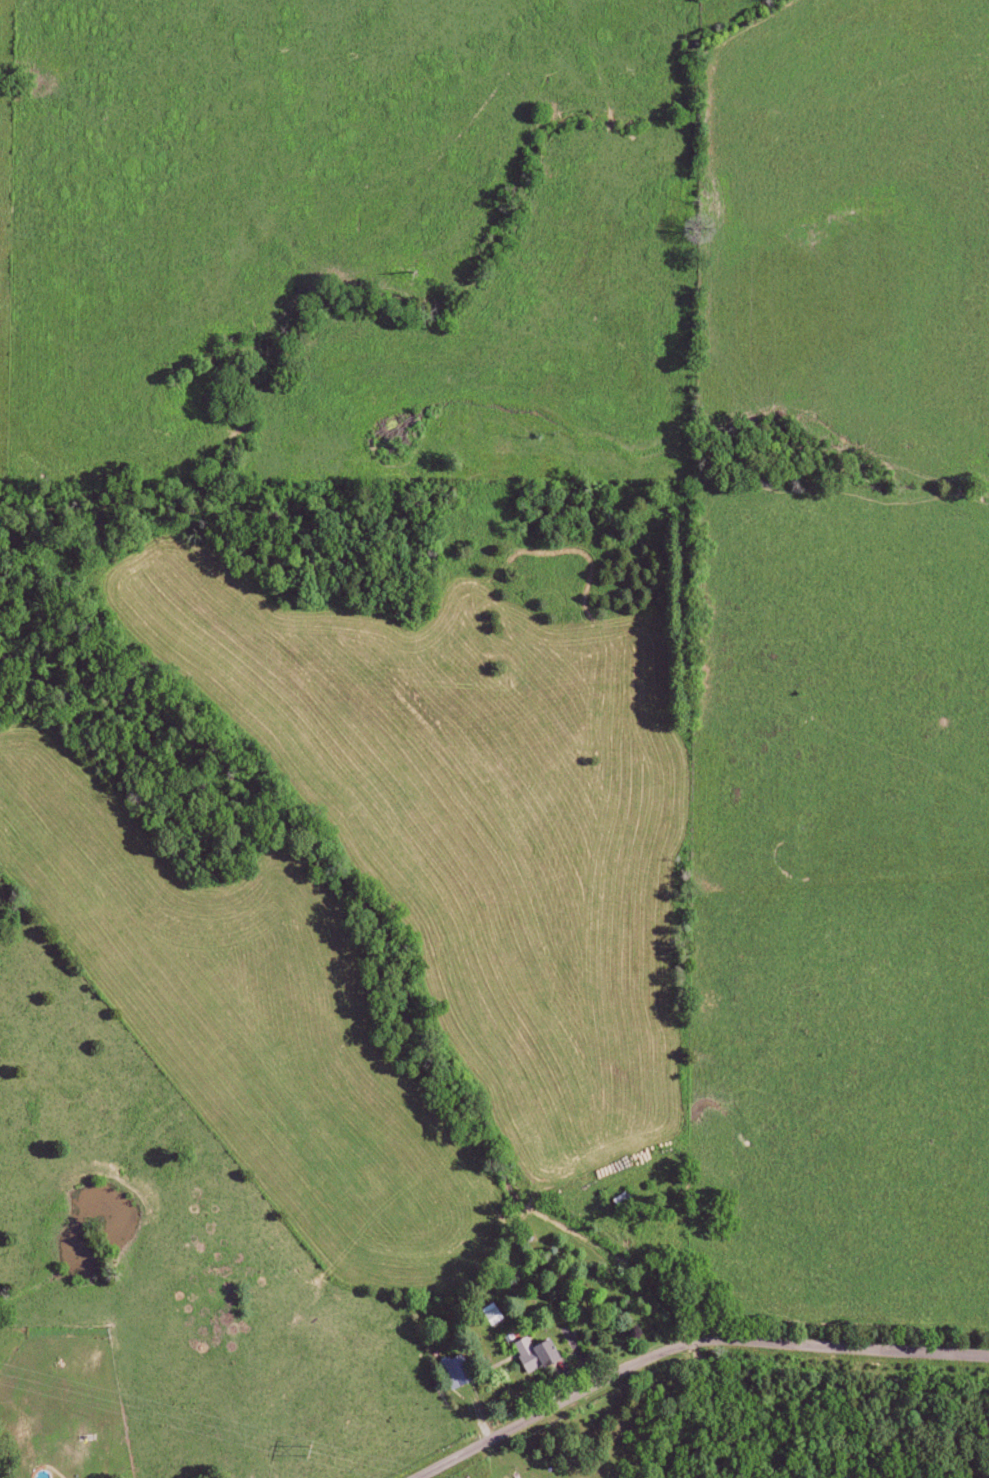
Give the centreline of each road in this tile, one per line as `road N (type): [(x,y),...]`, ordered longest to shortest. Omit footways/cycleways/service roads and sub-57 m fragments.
road 1 (residential): [(423,1477),(690,1342),(988,1356)]

